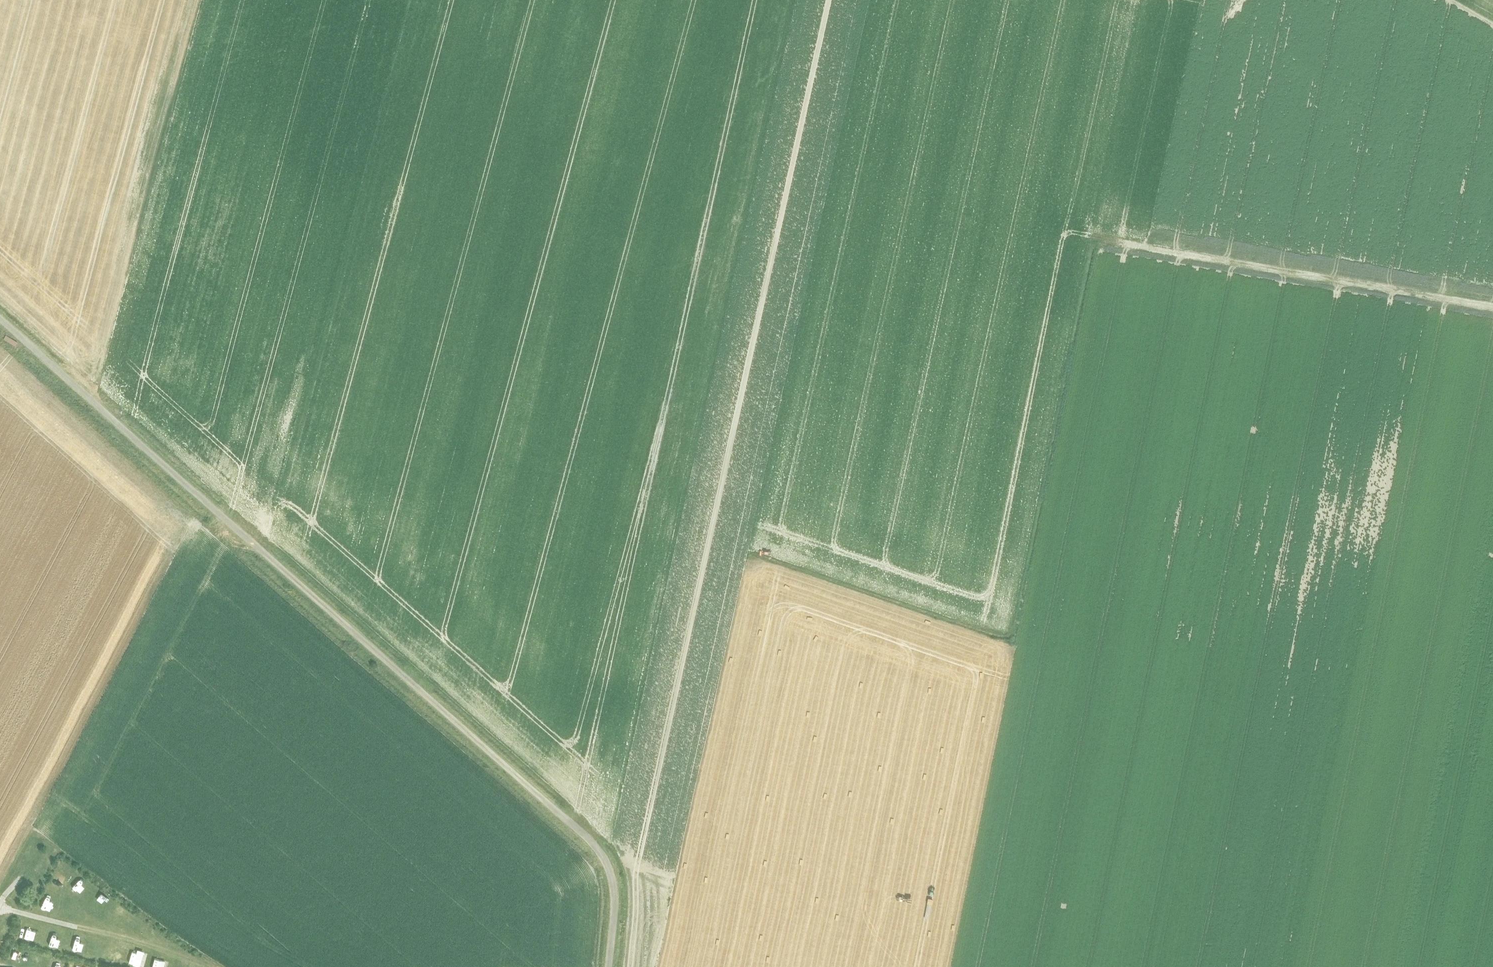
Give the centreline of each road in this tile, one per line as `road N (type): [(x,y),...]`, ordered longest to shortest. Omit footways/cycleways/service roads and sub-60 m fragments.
road 1 (track): [(608,966),(613,883),(593,844),(0,320)]

